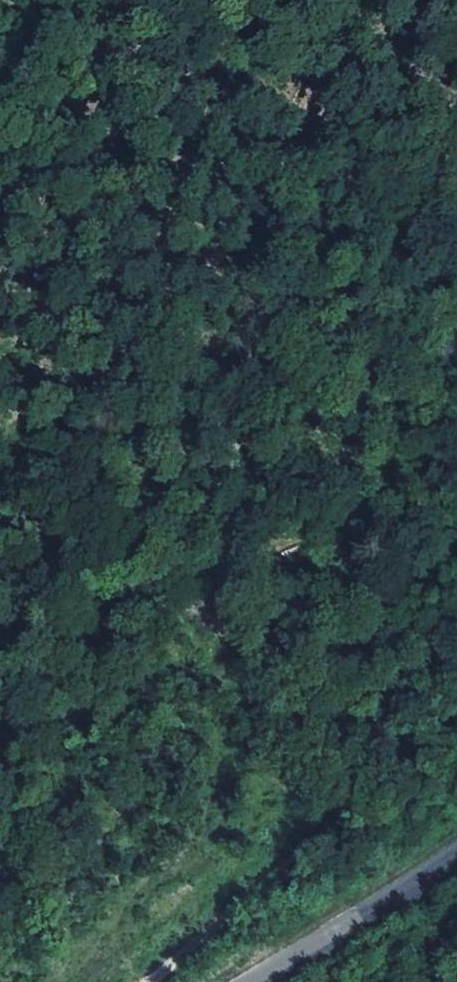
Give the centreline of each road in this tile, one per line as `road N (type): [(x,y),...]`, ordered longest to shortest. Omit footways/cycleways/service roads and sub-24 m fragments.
road 1 (track): [(247,558),(223,340),(263,169),(370,0)]
road 2 (track): [(456,460),(247,558),(0,588)]
road 3 (tertiary): [(257,981),(456,853)]

